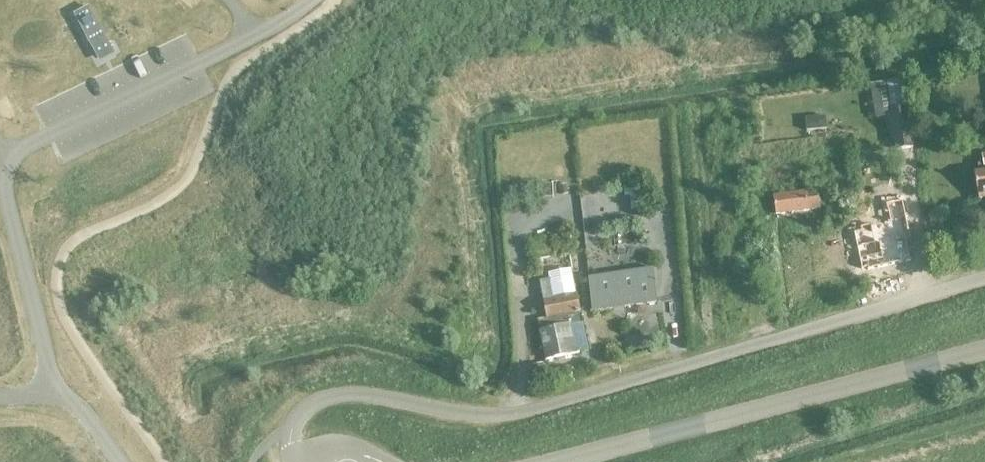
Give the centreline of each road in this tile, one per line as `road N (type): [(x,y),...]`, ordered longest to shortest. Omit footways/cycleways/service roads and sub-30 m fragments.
road 1 (unclassified): [(984,276),(513,414),(456,413),(362,395),(326,399),(294,421),(287,441),(297,461)]
road 2 (unclassified): [(549,461),(984,350)]

